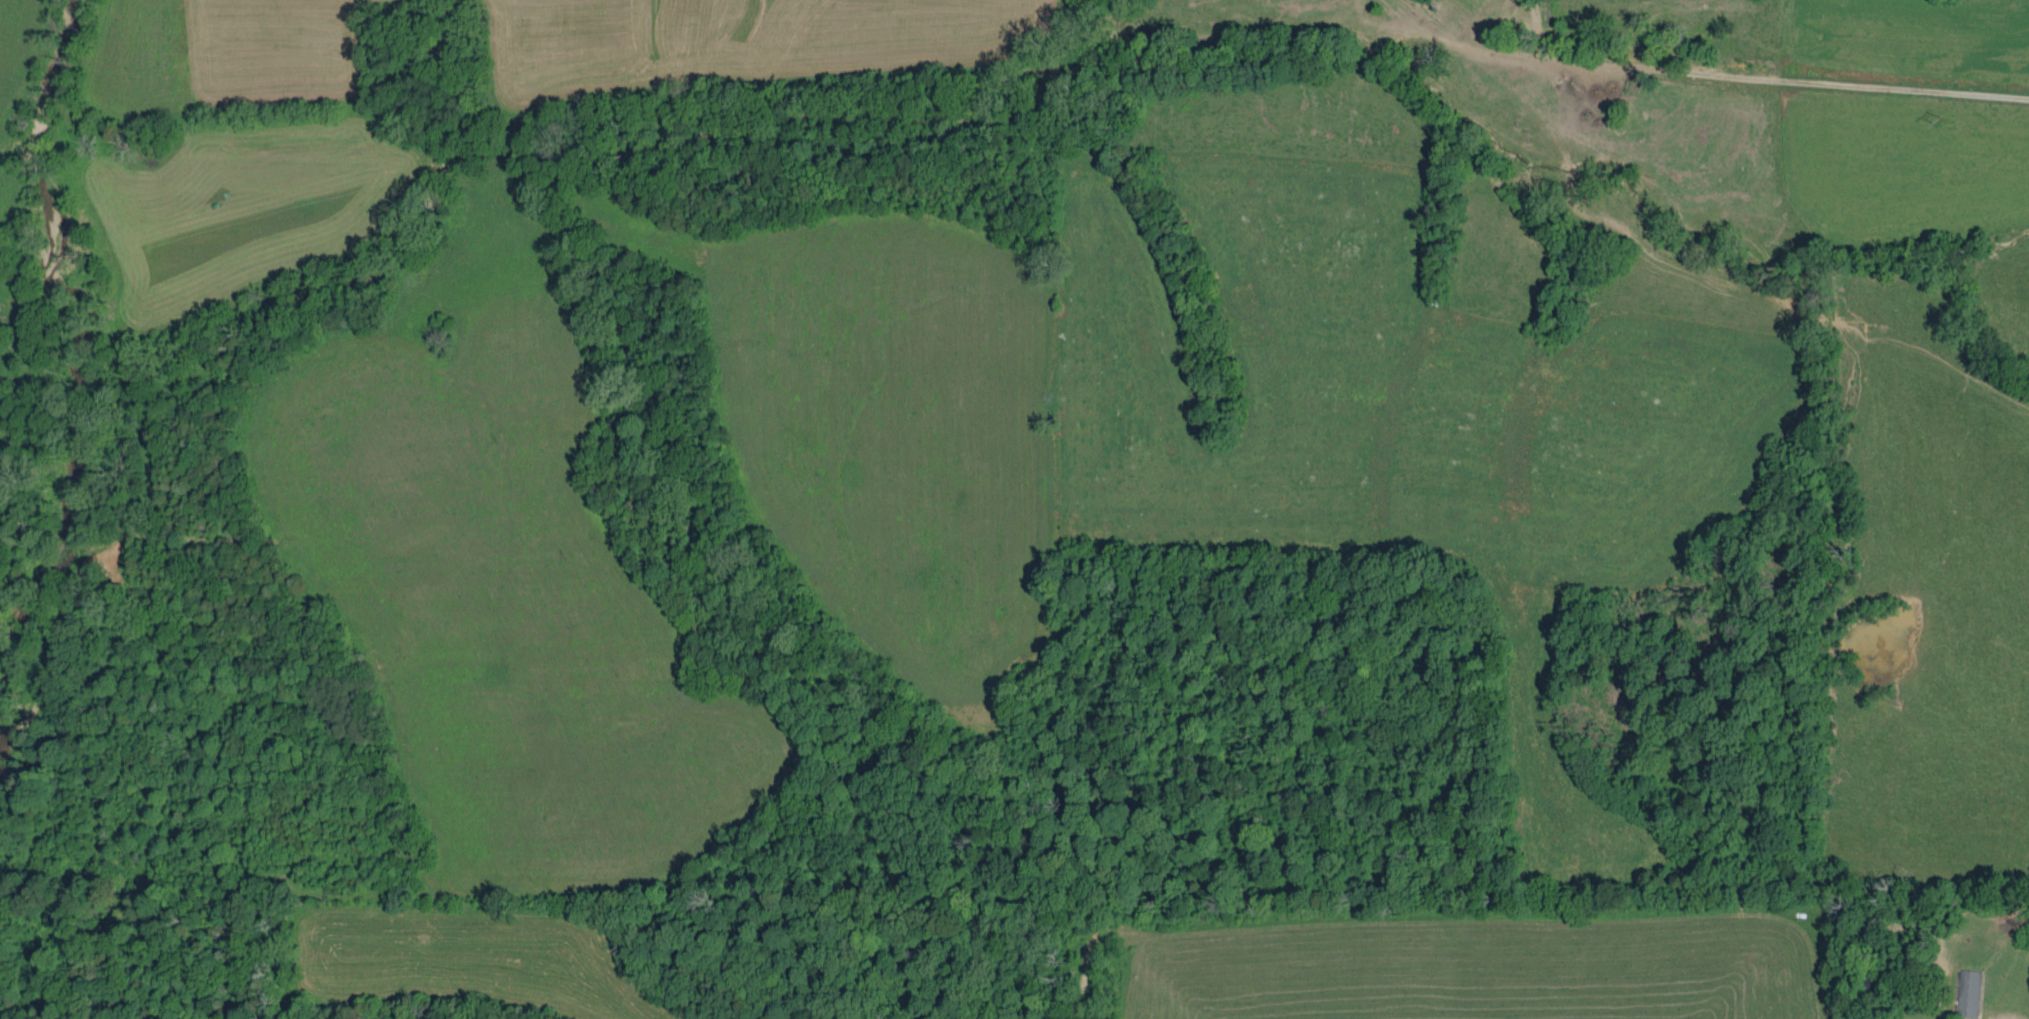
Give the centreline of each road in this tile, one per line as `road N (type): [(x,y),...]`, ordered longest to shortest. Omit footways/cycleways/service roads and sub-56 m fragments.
road 1 (residential): [(2028,98),(1491,60)]

